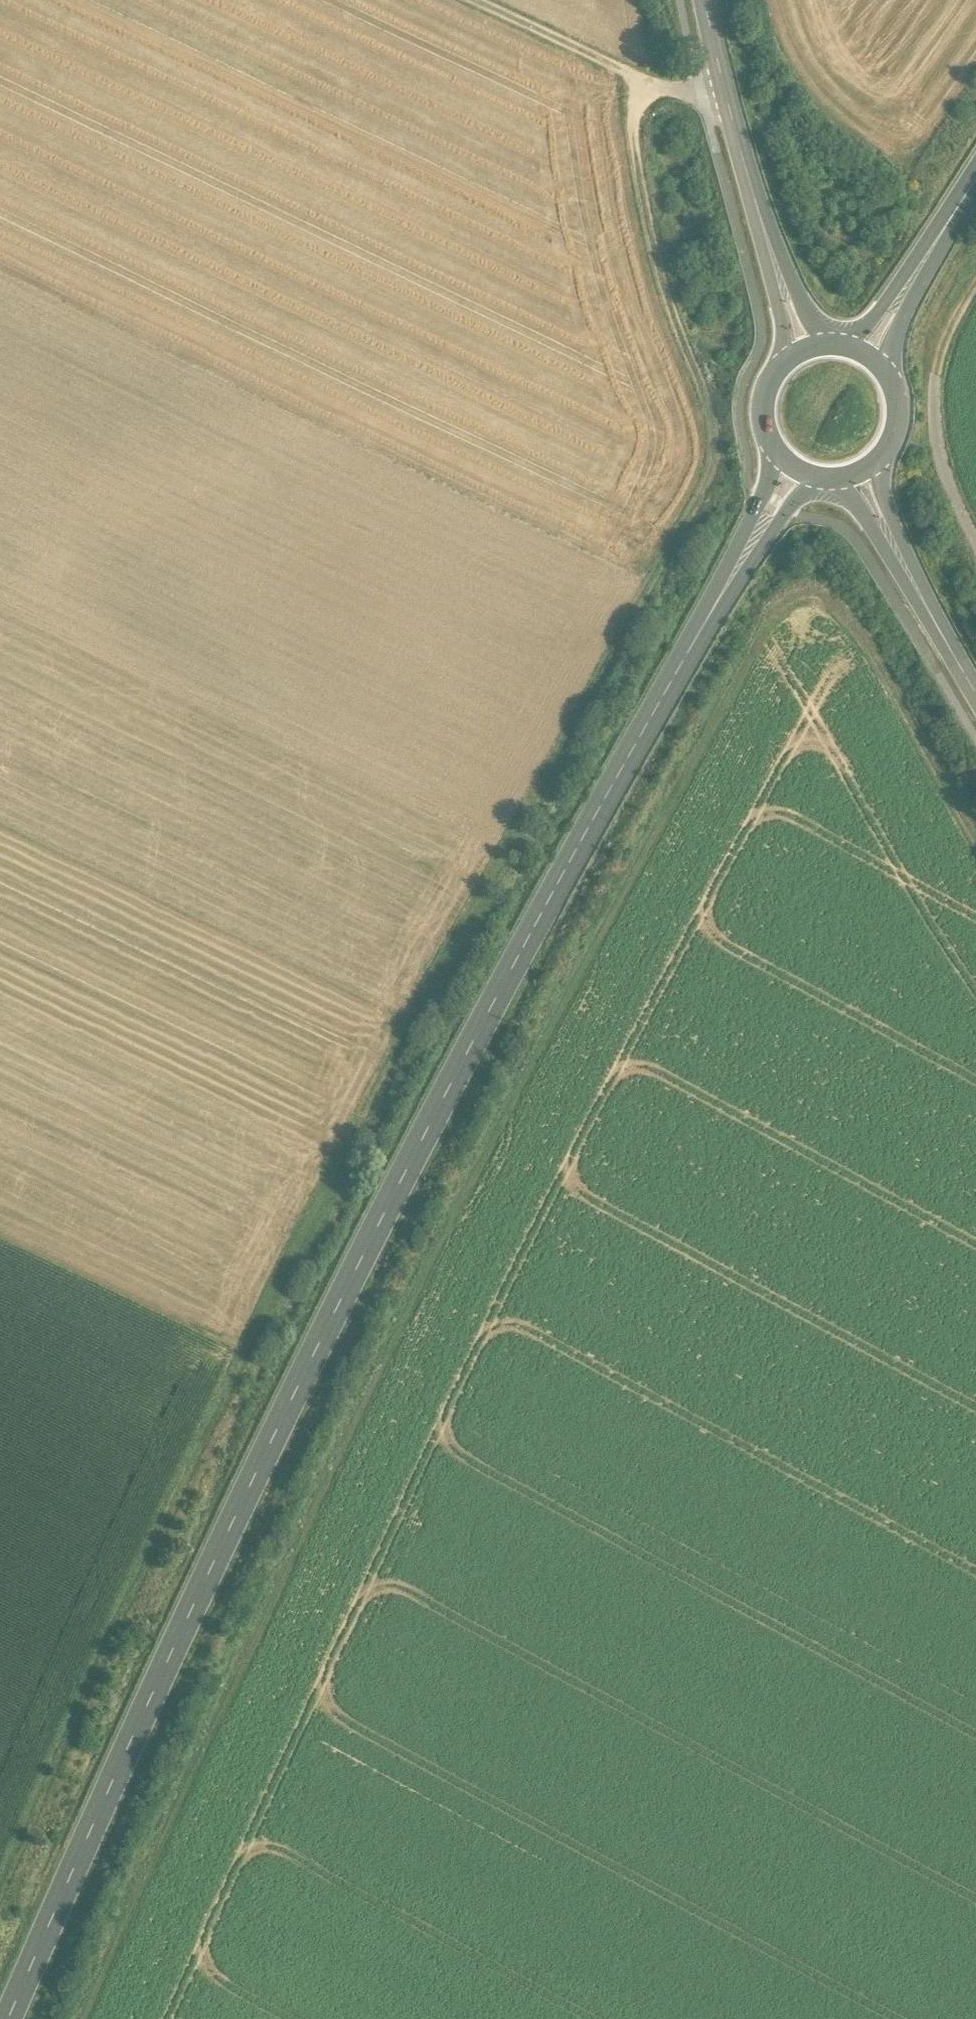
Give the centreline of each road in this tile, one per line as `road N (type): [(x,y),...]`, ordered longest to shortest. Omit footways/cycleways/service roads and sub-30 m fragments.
road 1 (track): [(0,1926),(102,1684),(275,1321),(729,485),(735,453),(688,336),(647,146),(662,98)]
road 2 (track): [(108,2018),(361,1452),(491,1184),(750,696),(806,615),(837,613),(866,638),(975,825)]
road 3 (primary): [(808,483),(523,983),(329,1364),(32,2018)]
road 4 (tertiary): [(820,364),(787,275),(716,0)]
road 5 (track): [(456,0),(662,98),(737,101)]
road 6 (tertiary): [(975,676),(903,558),(874,488)]
road 7 (track): [(975,527),(956,486),(947,436),(950,384),(975,332)]
road 8 (primary): [(975,218),(884,371)]
road 9 (primary): [(820,364),(790,389),(779,415),(782,449),(808,483)]
road 10 (primary): [(874,488),(901,466),(913,436),(910,405),(884,371)]

